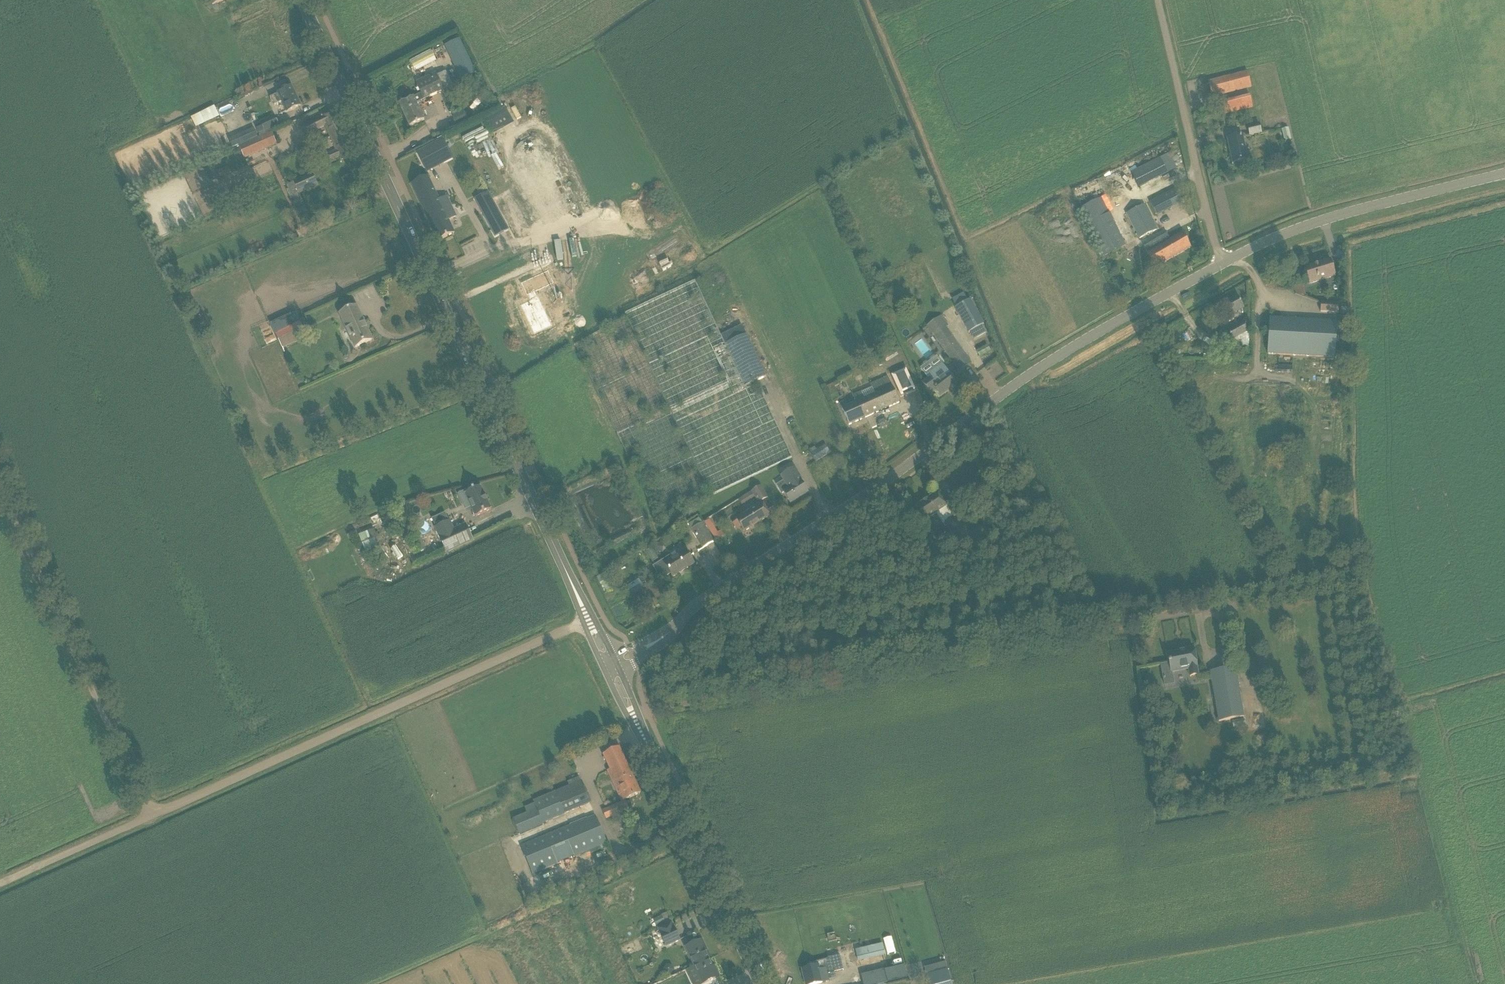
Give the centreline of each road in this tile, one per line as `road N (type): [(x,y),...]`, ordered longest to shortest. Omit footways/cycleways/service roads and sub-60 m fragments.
road 1 (unclassified): [(0,484),(150,817),(588,624)]
road 2 (secondary): [(588,624),(298,0)]
road 3 (unclassified): [(658,640),(712,594),(1111,326),(1219,267)]
road 4 (unclassified): [(1219,267),(1352,214),(1504,175)]
road 5 (secondary): [(757,983),(635,719)]
road 6 (unclassified): [(1219,267),(1156,0)]
road 7 (track): [(0,884),(150,817)]

